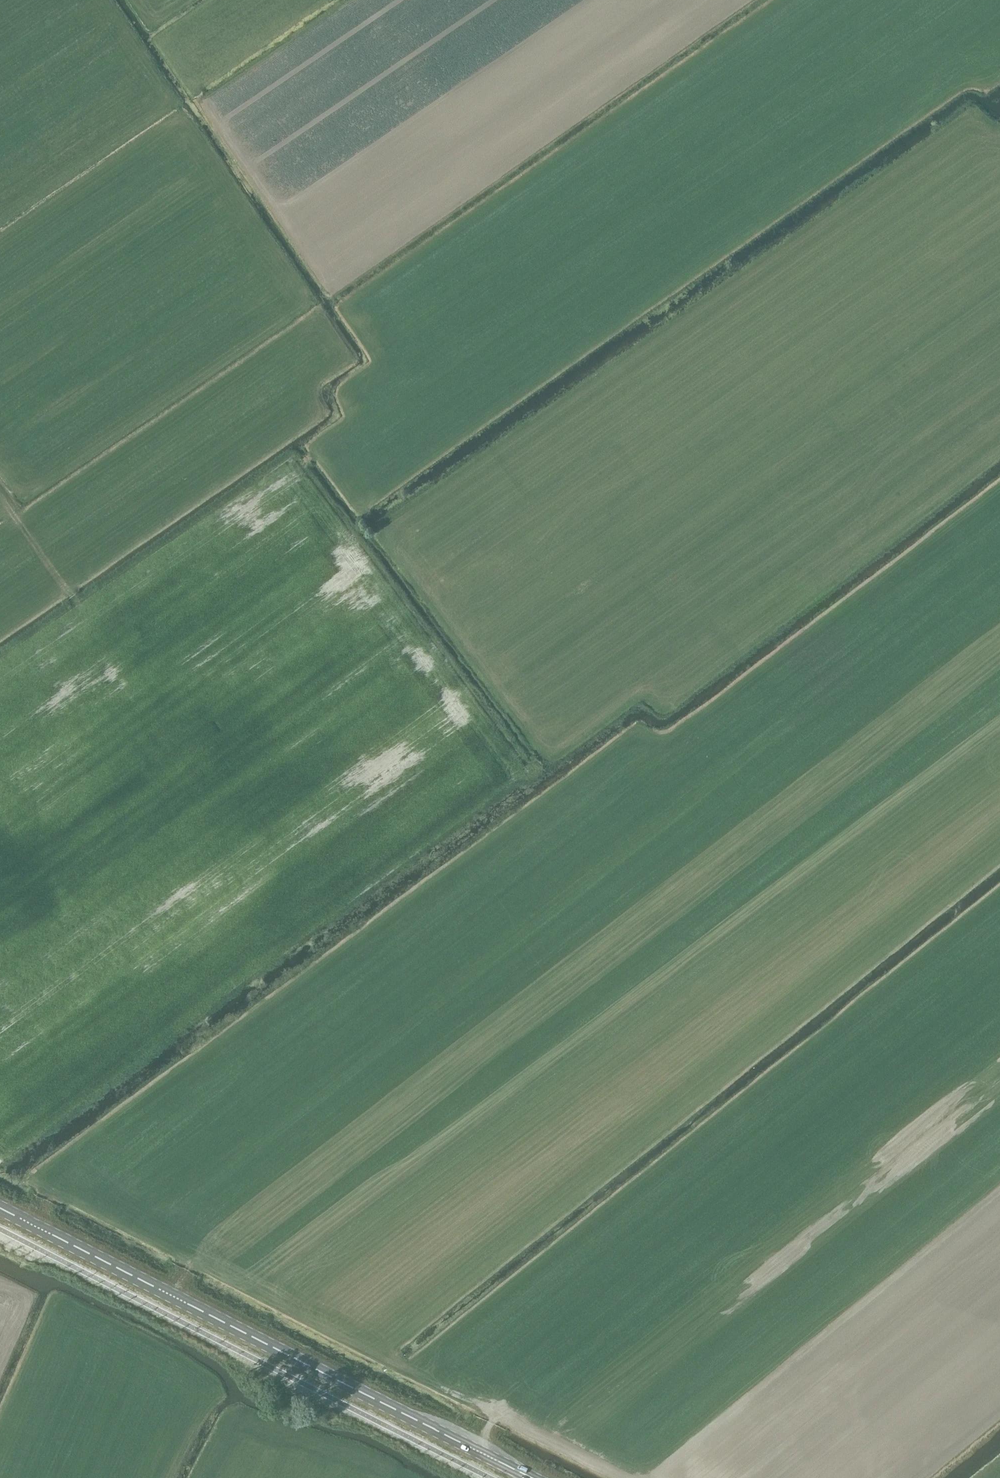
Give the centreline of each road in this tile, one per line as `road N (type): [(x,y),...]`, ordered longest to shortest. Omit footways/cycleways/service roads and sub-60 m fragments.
road 1 (primary): [(532,1477),(0,1209)]

